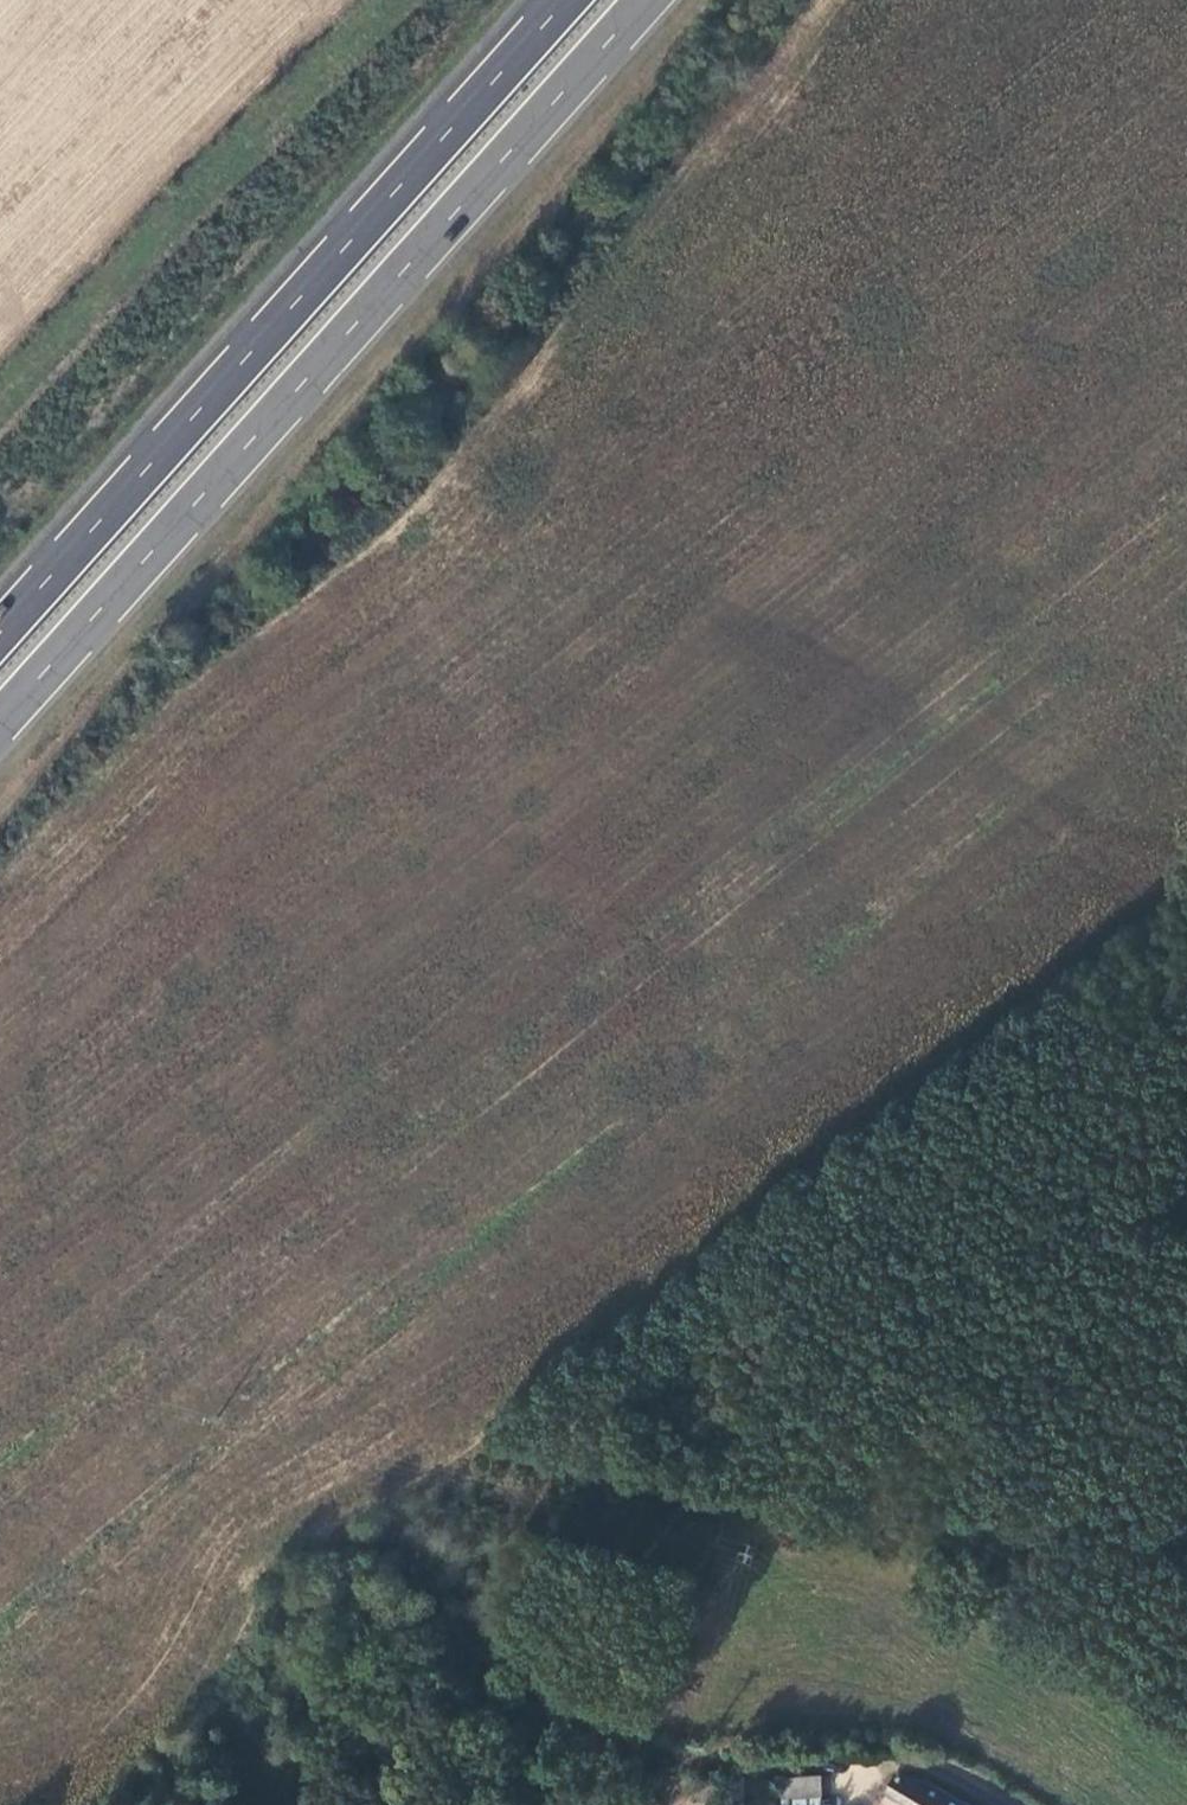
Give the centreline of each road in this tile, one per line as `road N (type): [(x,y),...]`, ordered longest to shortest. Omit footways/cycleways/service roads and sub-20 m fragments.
road 1 (trunk): [(0,721),(645,0)]
road 2 (trunk): [(559,0),(0,625)]

